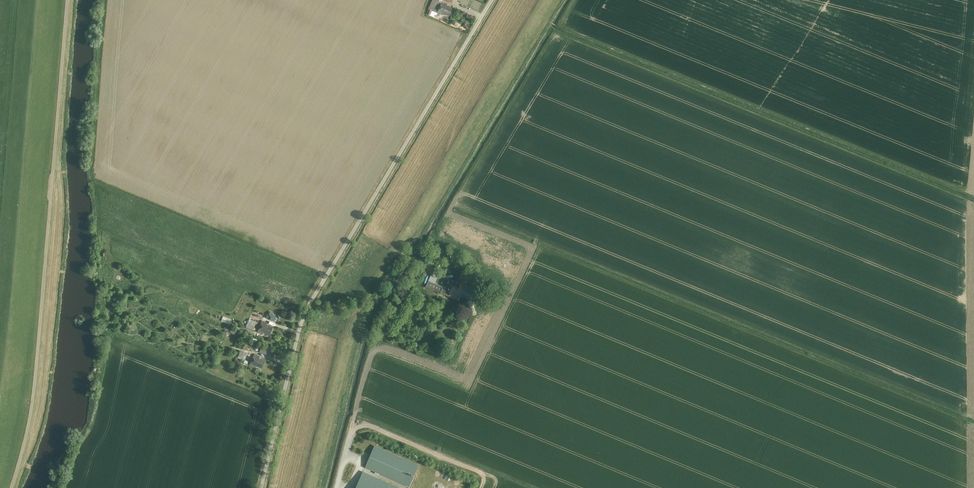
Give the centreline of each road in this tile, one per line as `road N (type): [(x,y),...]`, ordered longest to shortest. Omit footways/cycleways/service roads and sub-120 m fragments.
road 1 (track): [(68,0),(34,391),(11,487)]
road 2 (track): [(336,487),(350,439),(367,429),(480,472),(481,487)]
road 3 (unclassified): [(261,487),(306,311)]
road 4 (track): [(304,316),(365,299),(403,256),(445,276)]

